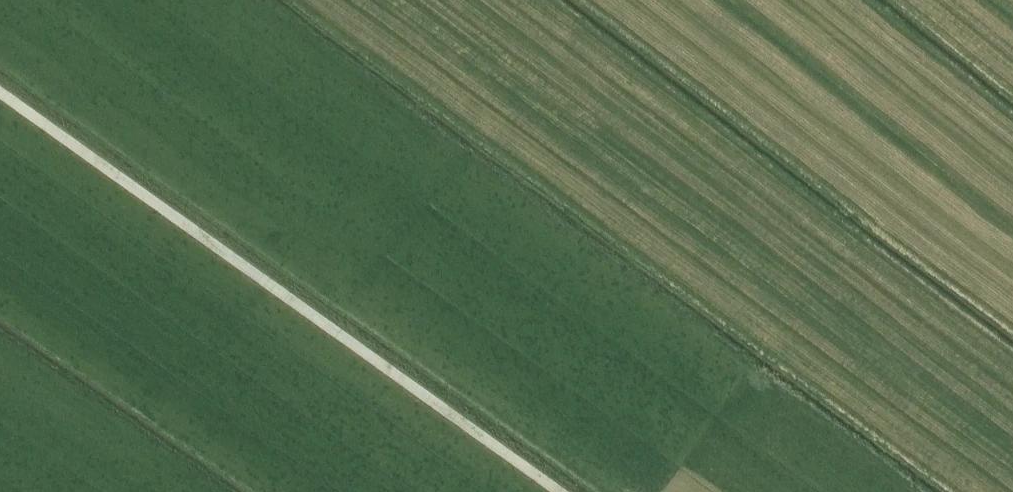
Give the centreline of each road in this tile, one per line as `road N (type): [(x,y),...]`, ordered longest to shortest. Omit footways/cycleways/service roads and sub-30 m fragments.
road 1 (track): [(561,491),(0,91)]

